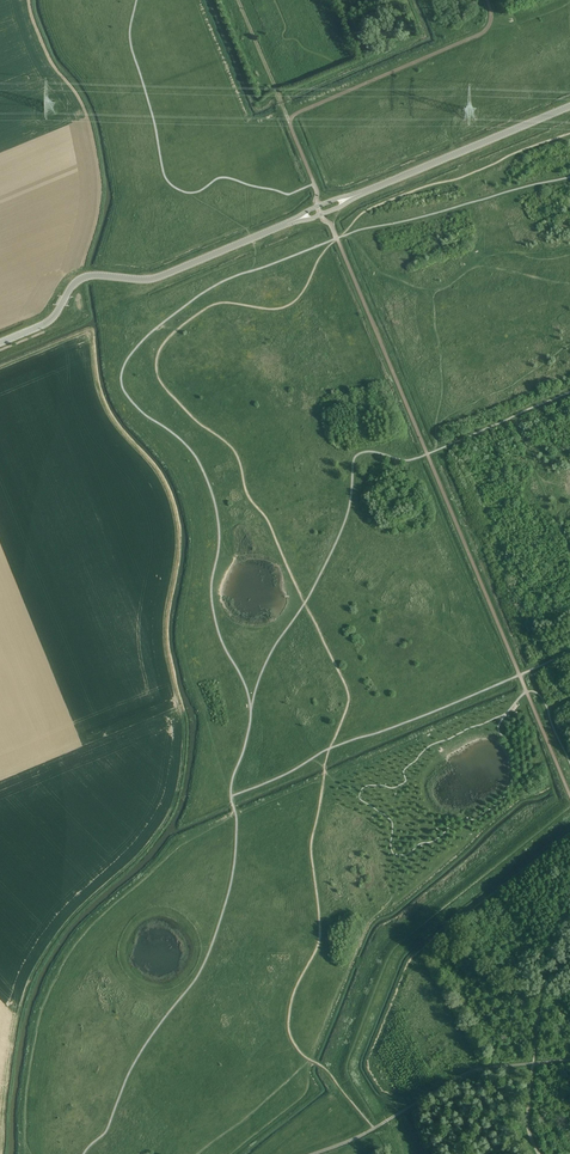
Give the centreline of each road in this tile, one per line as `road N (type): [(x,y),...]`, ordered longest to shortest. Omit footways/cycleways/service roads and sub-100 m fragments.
road 1 (track): [(569,806),(389,957),(343,1069),(382,1123)]
road 2 (unclassified): [(298,220),(154,279),(83,278),(51,320),(0,343)]
road 3 (track): [(541,979),(428,949),(569,837)]
road 4 (unclassified): [(569,107),(353,196)]
road 5 (track): [(533,1063),(541,979),(569,957)]

